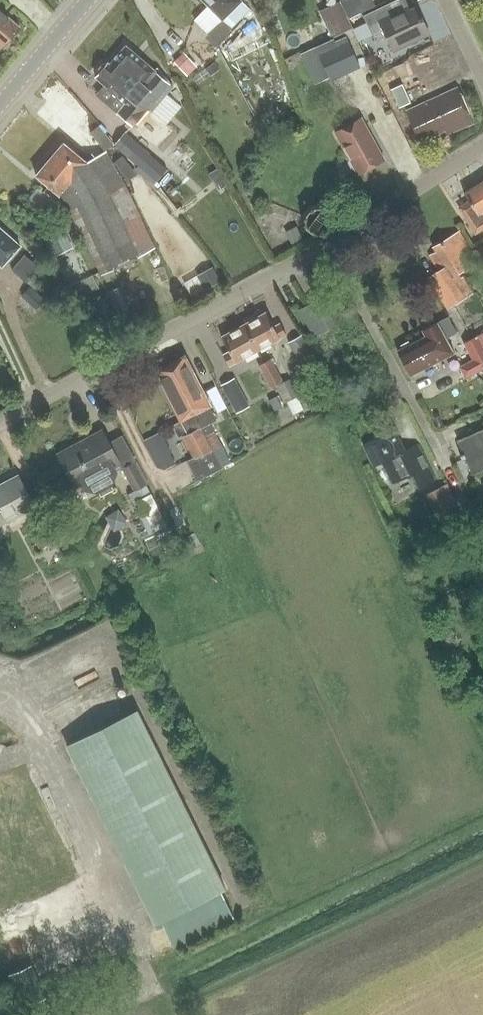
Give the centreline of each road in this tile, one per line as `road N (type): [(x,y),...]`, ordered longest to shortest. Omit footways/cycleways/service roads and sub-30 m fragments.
road 1 (unclassified): [(0,424),(417,192),(482,147)]
road 2 (tertiary): [(0,109),(93,0)]

